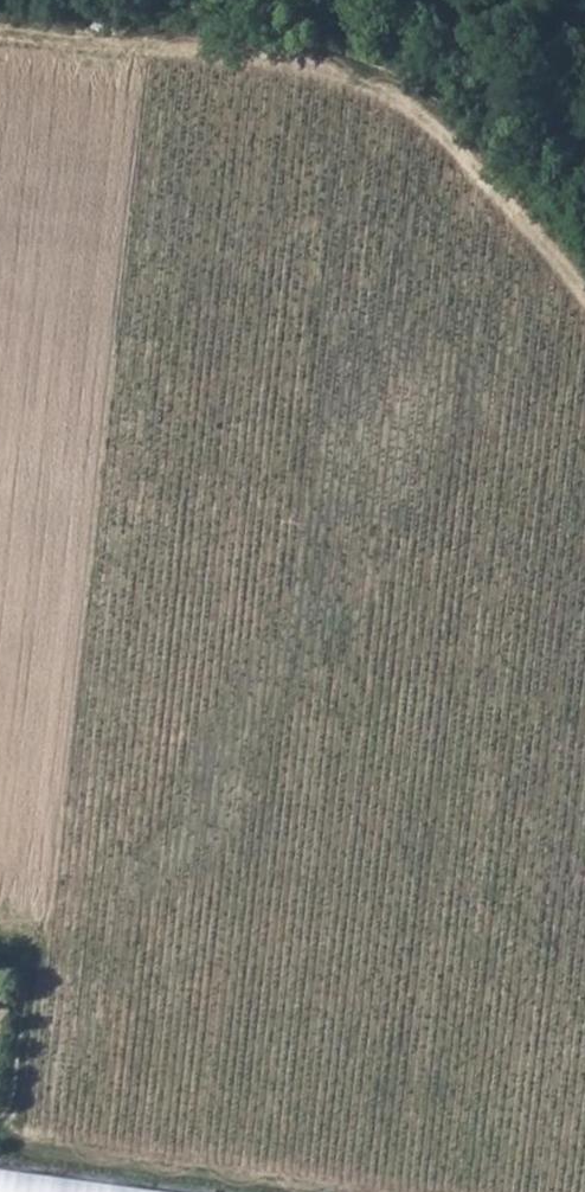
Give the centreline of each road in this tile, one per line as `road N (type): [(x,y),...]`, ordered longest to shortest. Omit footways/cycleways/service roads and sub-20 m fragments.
road 1 (track): [(584,307),(413,118),(337,76),(0,38)]

